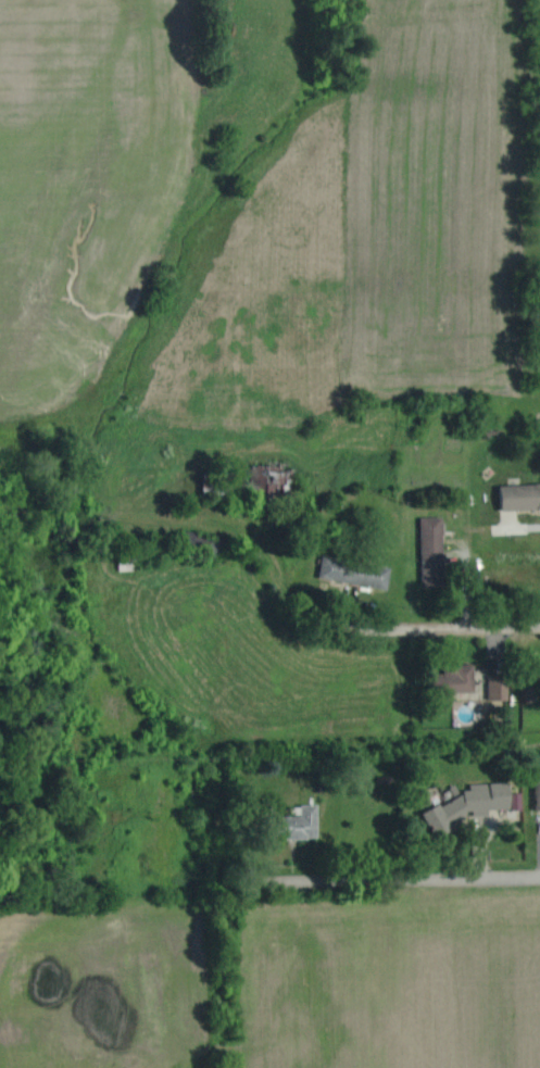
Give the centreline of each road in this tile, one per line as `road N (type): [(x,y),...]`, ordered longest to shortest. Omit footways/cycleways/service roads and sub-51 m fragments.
road 1 (residential): [(235,520),(280,588),(329,618),(539,624)]
road 2 (residential): [(539,876),(303,881)]

